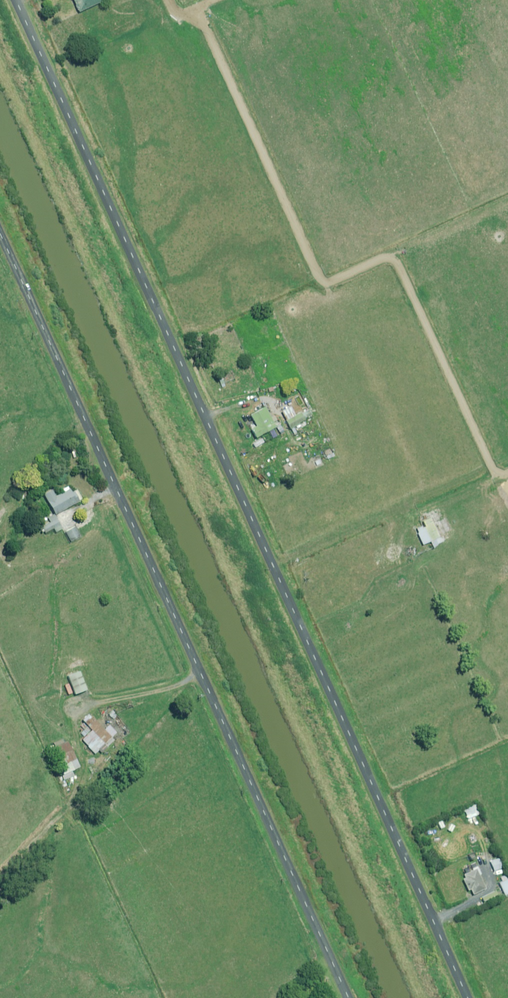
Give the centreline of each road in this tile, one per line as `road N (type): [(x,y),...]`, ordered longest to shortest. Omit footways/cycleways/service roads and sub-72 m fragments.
road 1 (unclassified): [(8,0),(464,997)]
road 2 (unclassified): [(344,997),(0,239)]

